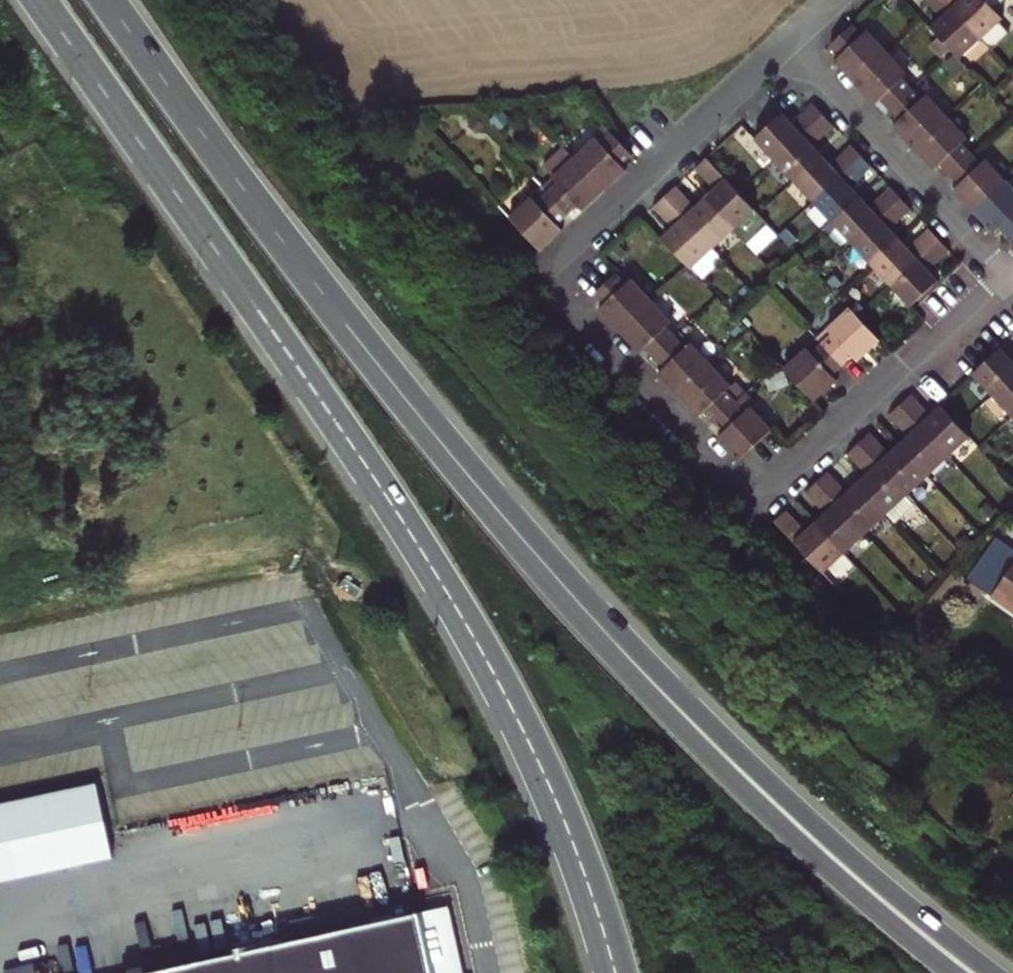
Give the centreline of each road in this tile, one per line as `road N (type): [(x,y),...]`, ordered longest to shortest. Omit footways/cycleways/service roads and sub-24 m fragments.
road 1 (trunk): [(37,0),(335,419),(484,654),(556,794),(617,972)]
road 2 (residential): [(908,361),(753,501),(542,275),(787,42)]
road 3 (trunk): [(602,625),(287,247),(110,0)]
road 4 (primary): [(992,972),(814,823),(602,625)]
road 5 (primary): [(954,972),(732,776),(602,625)]
road 6 (residential): [(1006,272),(787,42)]
road 7 (residential): [(908,361),(1006,272)]

